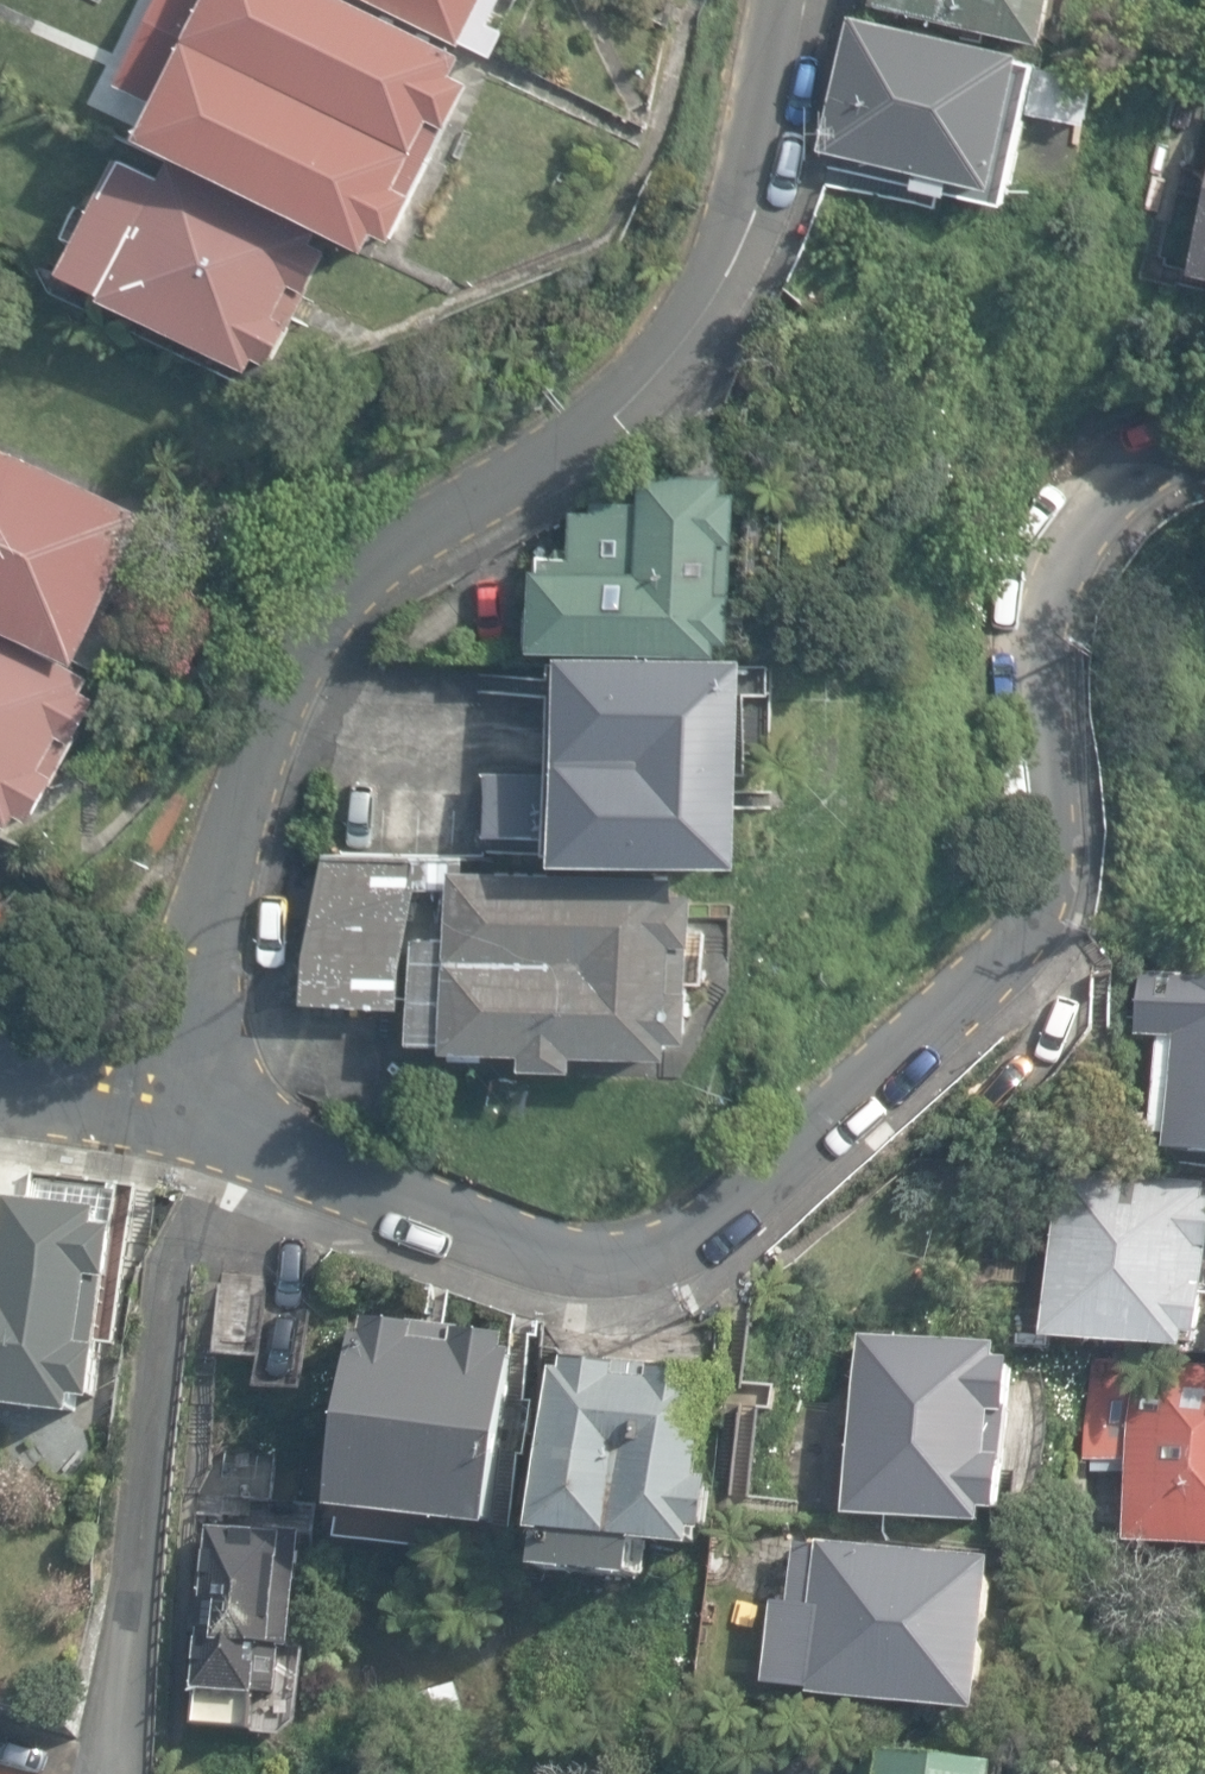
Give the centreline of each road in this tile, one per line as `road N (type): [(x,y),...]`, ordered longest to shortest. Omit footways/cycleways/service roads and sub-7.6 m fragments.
road 1 (residential): [(172,1082),(384,1186),(546,1244),(599,1253),(656,1243),(707,1221),(806,1160),(984,989),(1048,914),(1066,810),(1057,601),(1081,536),(1124,487),(1204,451)]
road 2 (residential): [(803,0),(749,227),(686,339),(641,394),(556,461),(361,593),(306,648),(268,711),(223,839),(172,1082)]
road 3 (residential): [(0,1057),(172,1082)]

